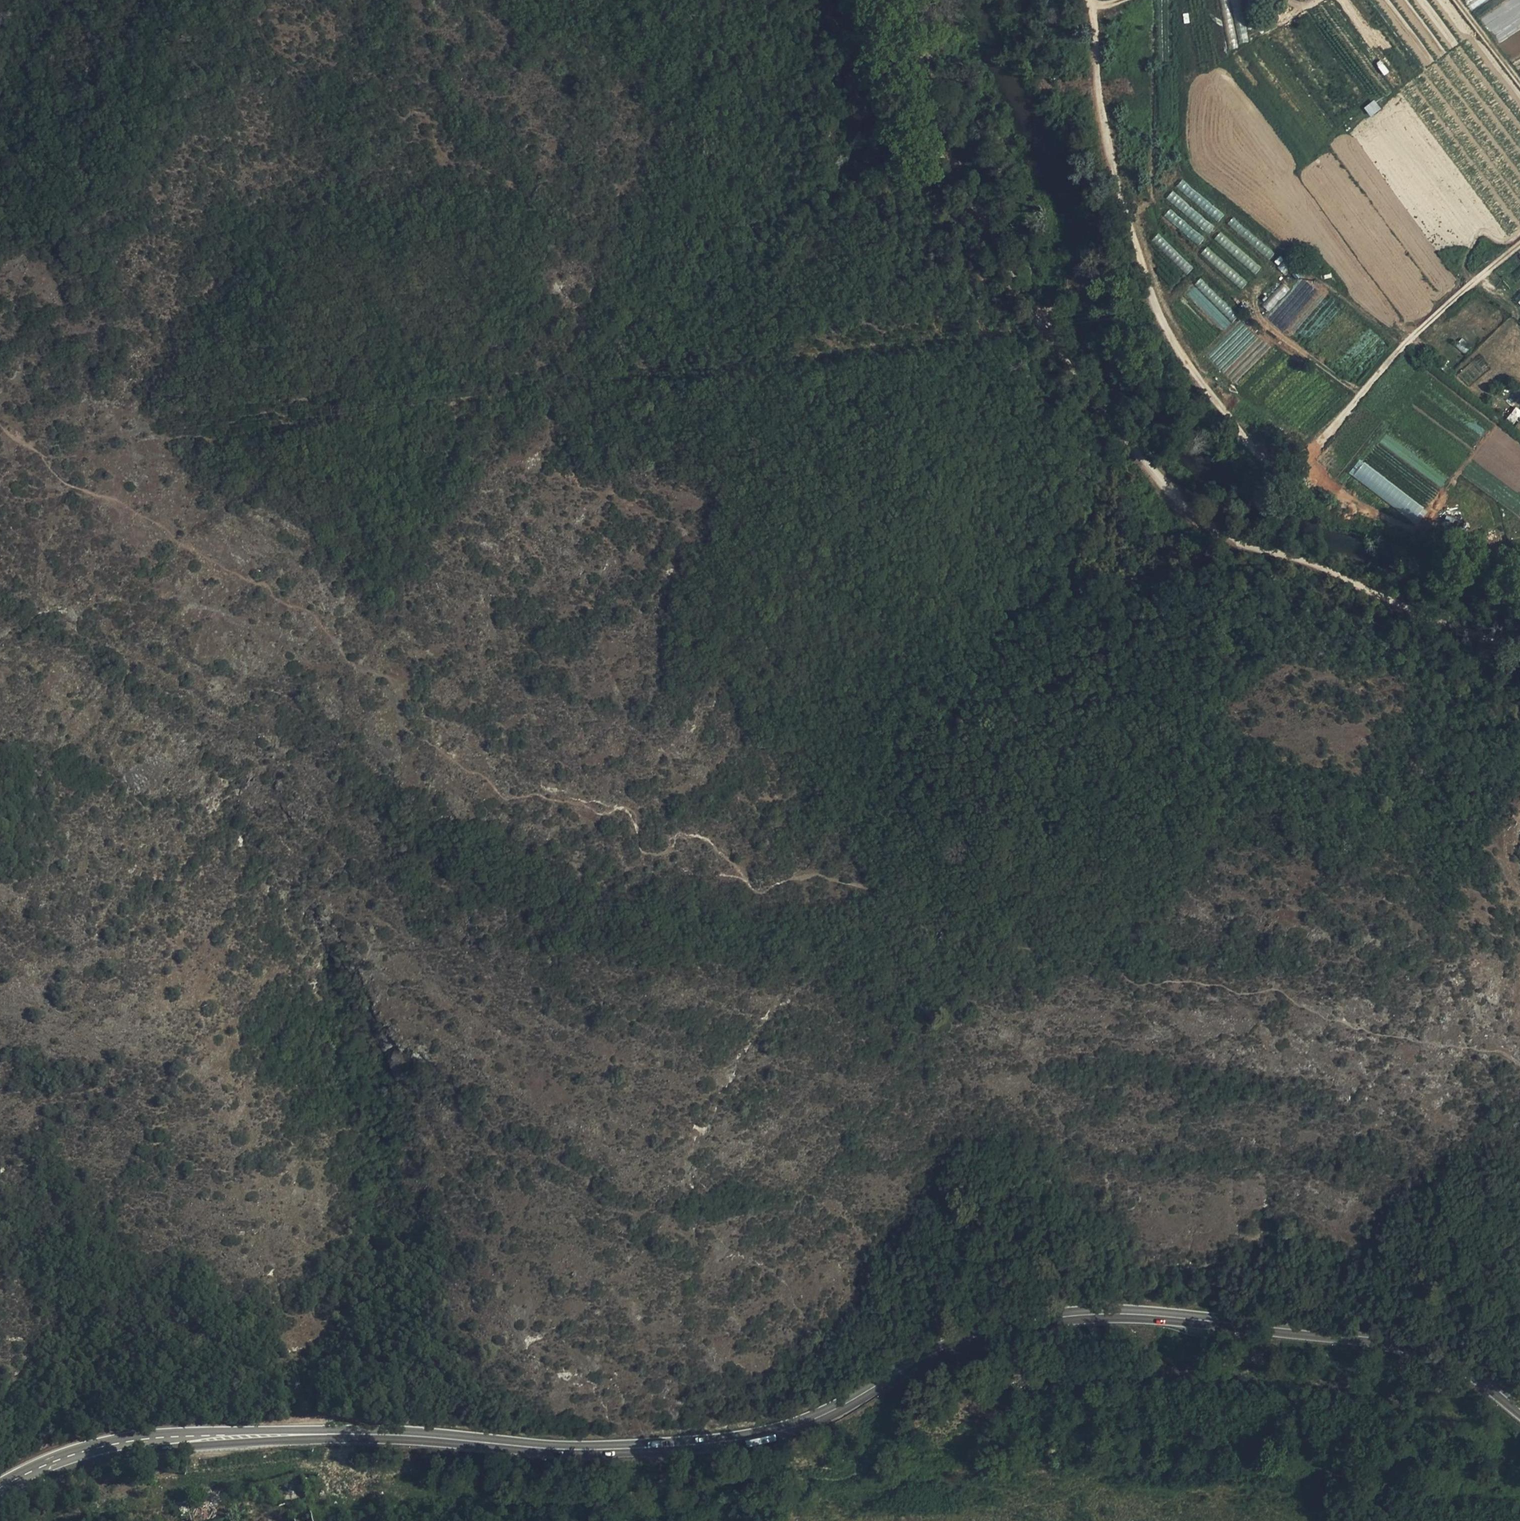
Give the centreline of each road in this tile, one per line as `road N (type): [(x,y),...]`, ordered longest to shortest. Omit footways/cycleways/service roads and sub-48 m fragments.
road 1 (primary): [(0,1495),(109,1450),(247,1435),(554,1450),(735,1441),(817,1420),(968,1337),(1037,1320),(1109,1315),(1445,1352),(1519,1414)]
road 2 (track): [(1519,645),(1246,543),(1167,488),(1090,391),(931,134),(900,0)]
road 3 (track): [(1089,0),(1117,162),(1177,357),(1248,440),(1283,457),(1311,449),(1405,344),(1519,245)]

